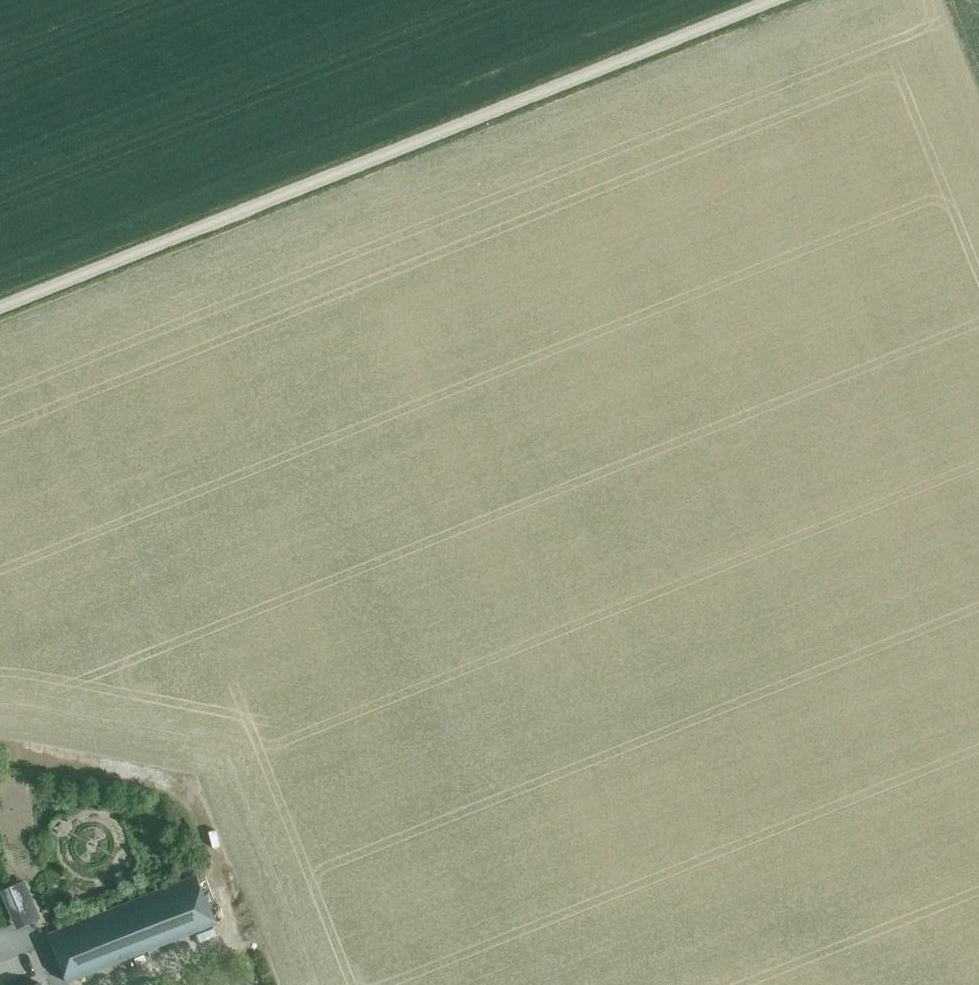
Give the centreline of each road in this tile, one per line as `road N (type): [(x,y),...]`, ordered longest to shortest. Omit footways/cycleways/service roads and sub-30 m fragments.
road 1 (unclassified): [(0,308),(778,0)]

